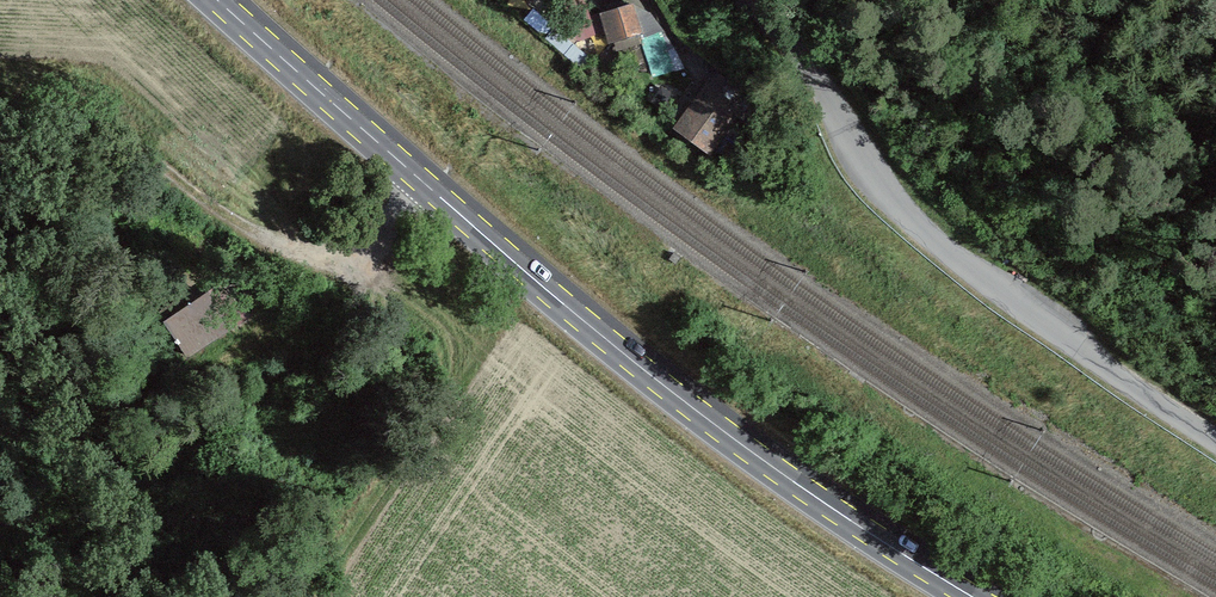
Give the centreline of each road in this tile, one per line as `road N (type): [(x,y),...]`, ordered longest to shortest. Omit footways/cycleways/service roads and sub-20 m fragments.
road 1 (secondary): [(972,596),(671,392),(220,0)]
road 2 (unclassified): [(749,0),(822,93),(893,205),(1215,443)]
road 3 (track): [(393,283),(270,238),(118,140),(69,135),(0,147)]

